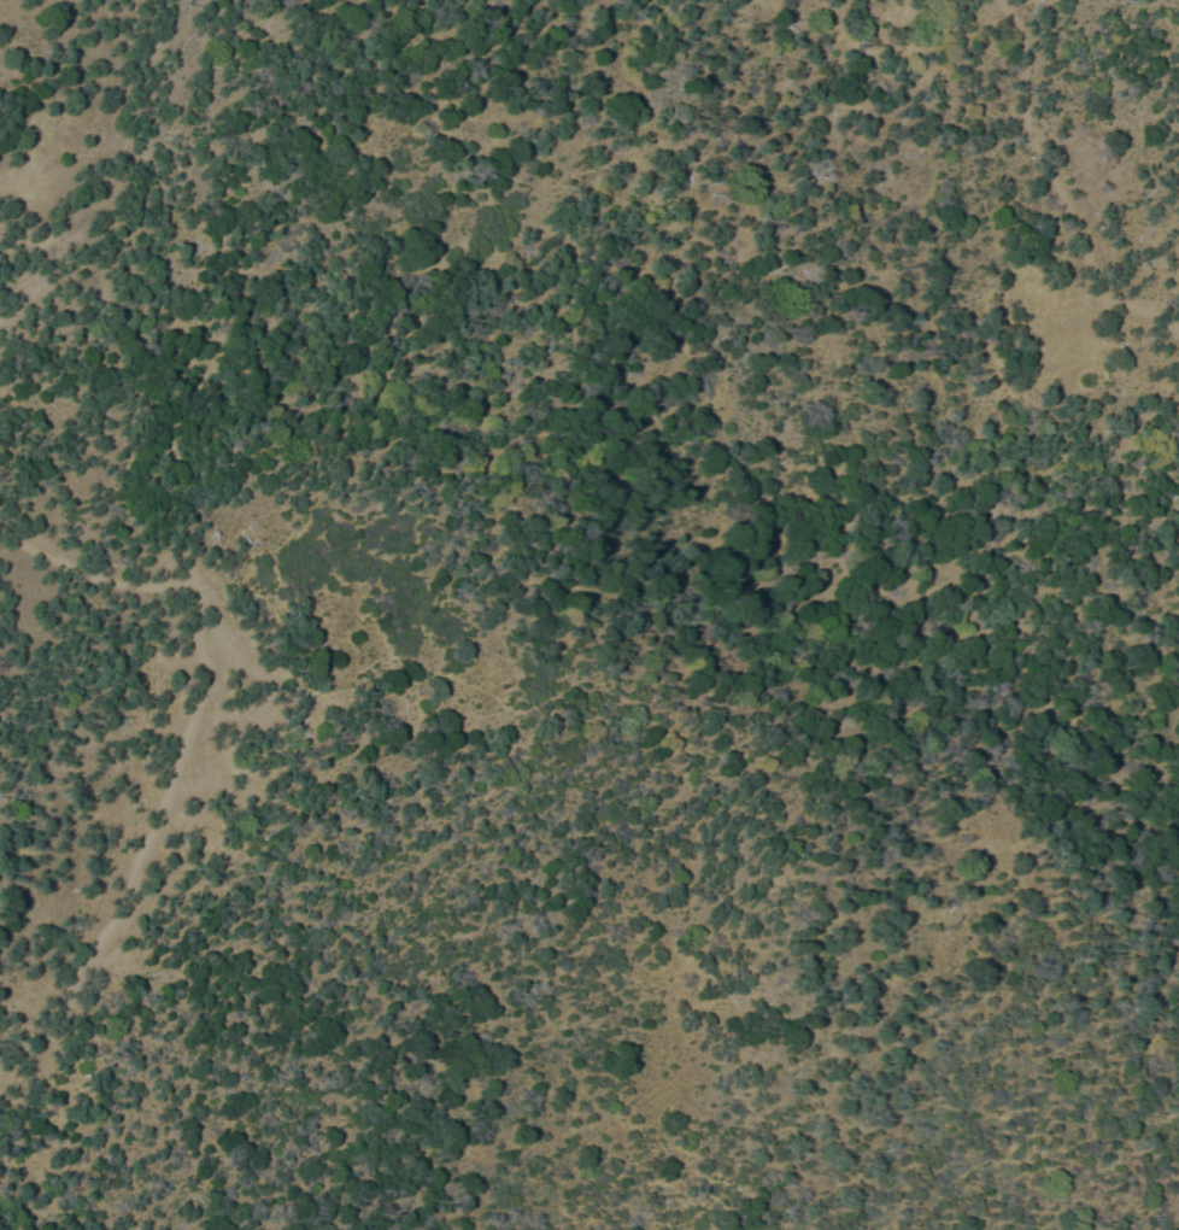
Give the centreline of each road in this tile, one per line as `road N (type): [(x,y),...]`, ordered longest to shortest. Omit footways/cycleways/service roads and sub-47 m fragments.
road 1 (track): [(0,527),(78,575),(170,587),(186,602),(206,676),(121,913),(72,978),(60,1021),(0,1068)]
road 2 (track): [(996,0),(1014,20),(1022,127),(1067,207),(1103,299),(1178,328)]

